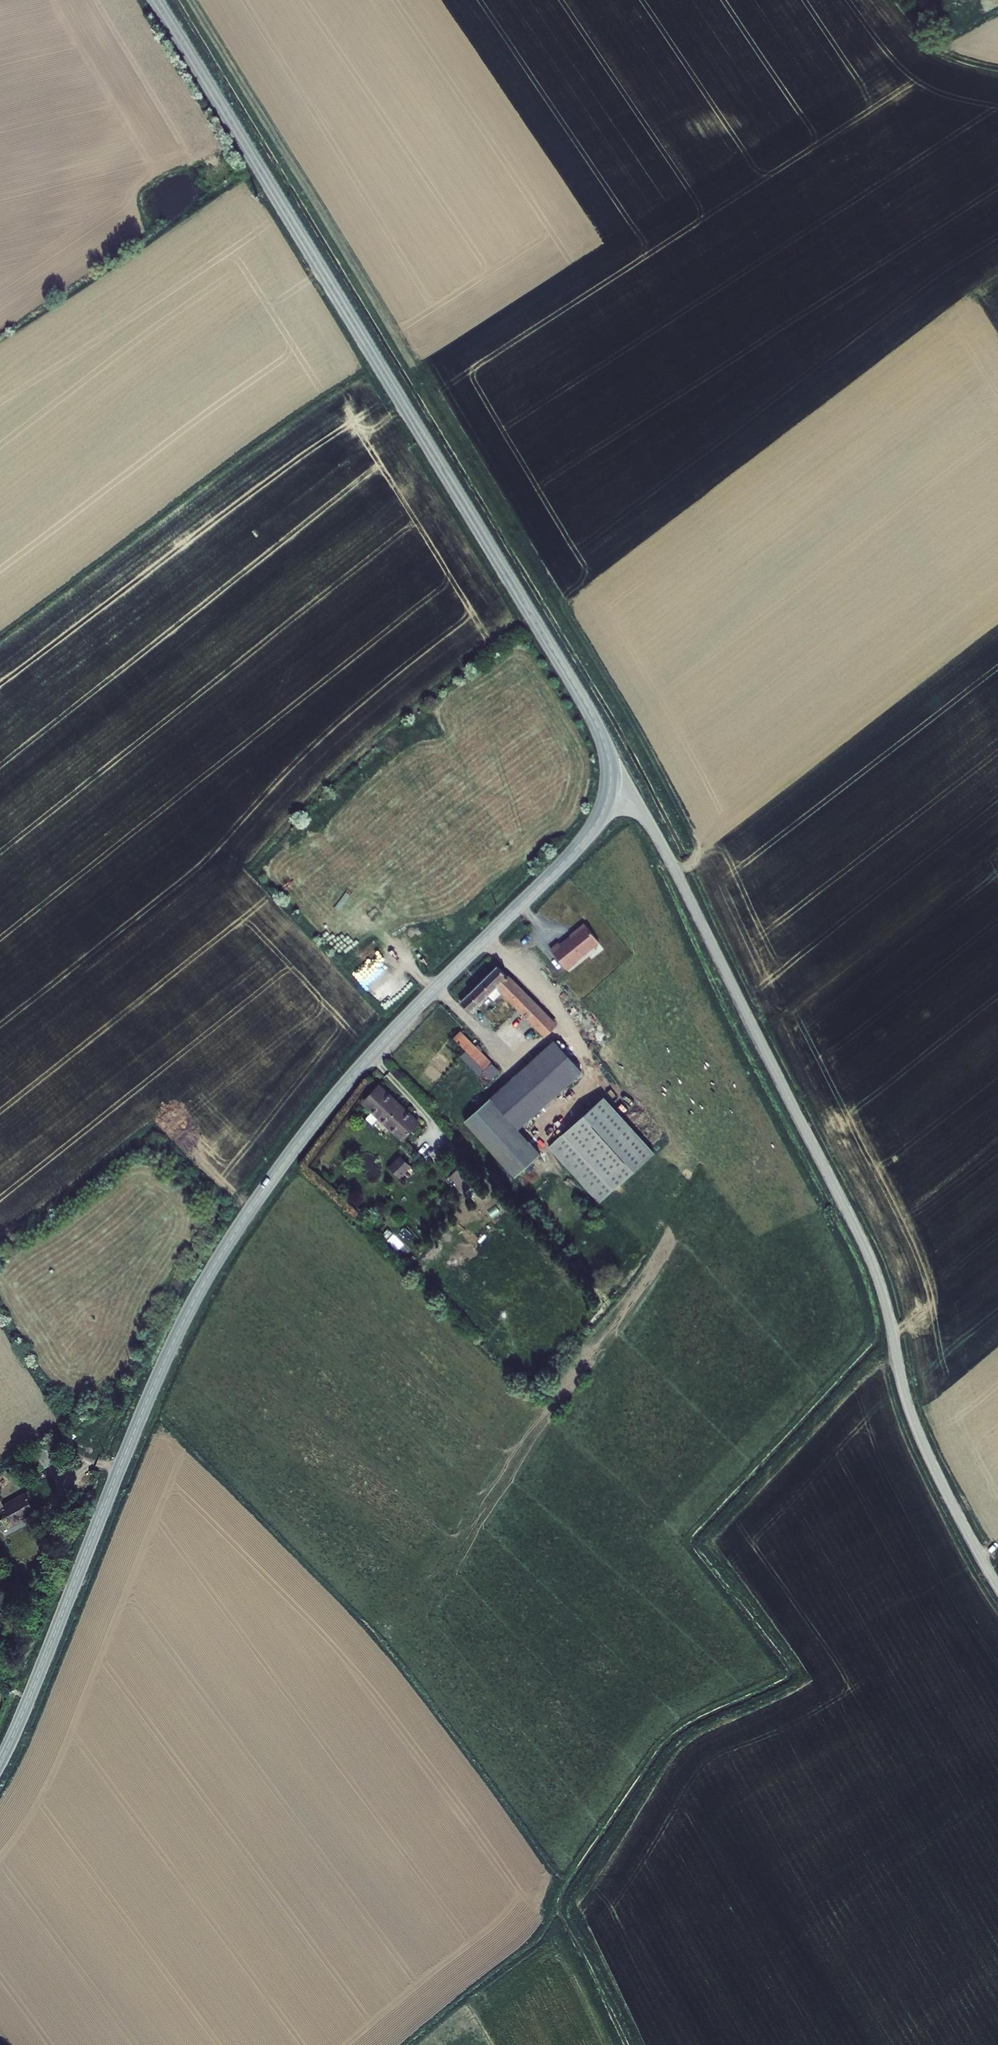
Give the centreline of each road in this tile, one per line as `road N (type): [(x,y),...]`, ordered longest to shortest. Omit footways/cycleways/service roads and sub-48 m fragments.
road 1 (tertiary): [(611,780),(586,837),(371,1055),(228,1243),(157,1373),(0,1762)]
road 2 (tertiary): [(611,780),(605,742),(537,619),(155,0)]
road 3 (unclassified): [(997,1586),(919,1432),(866,1249),(675,866),(611,780)]

